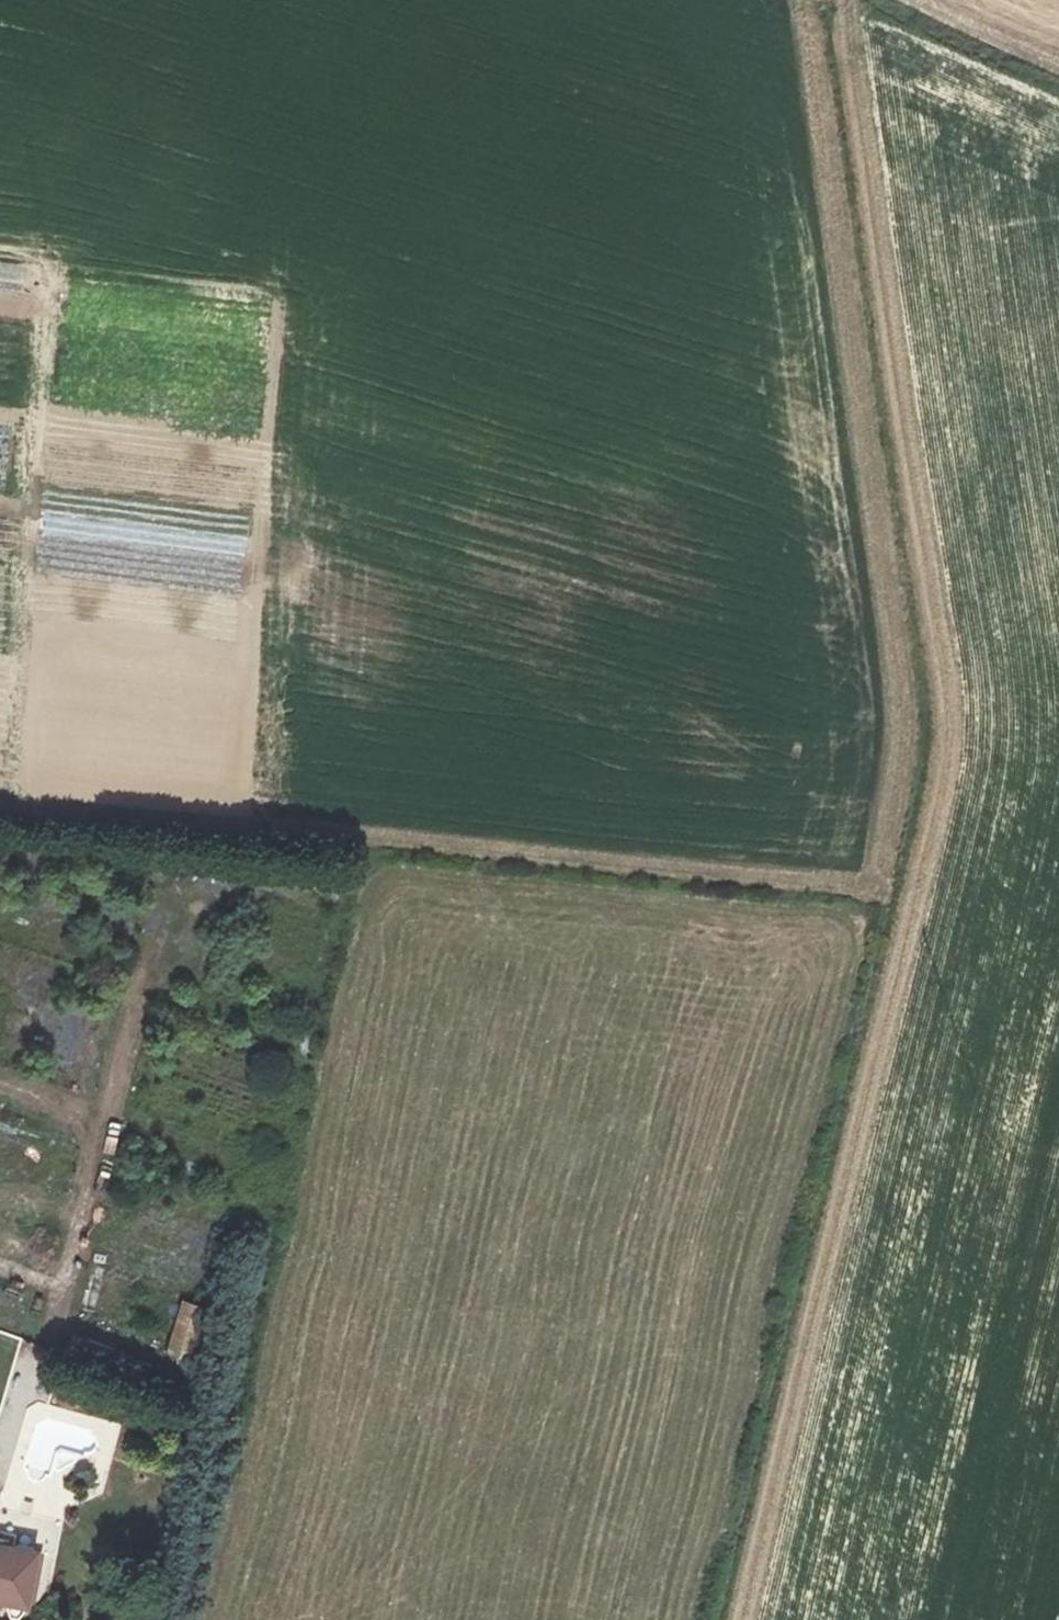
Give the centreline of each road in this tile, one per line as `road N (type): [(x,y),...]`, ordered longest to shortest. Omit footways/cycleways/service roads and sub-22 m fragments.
road 1 (track): [(844,0),(945,738),(742,1619)]

